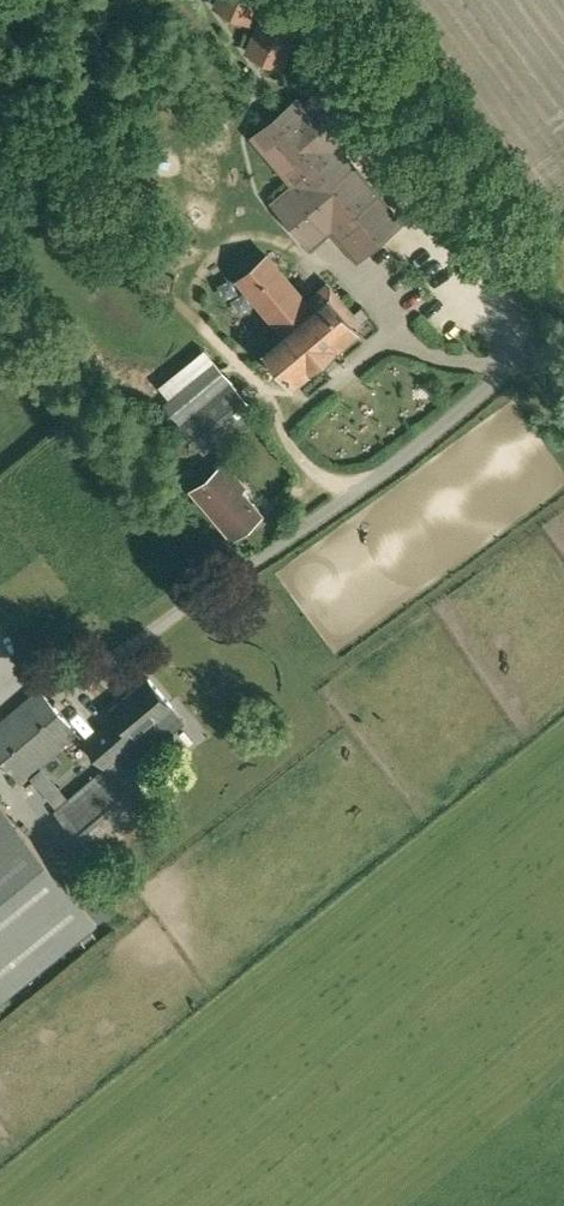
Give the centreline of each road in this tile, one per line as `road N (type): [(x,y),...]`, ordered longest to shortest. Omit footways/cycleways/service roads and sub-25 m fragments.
road 1 (track): [(550,343),(504,210),(349,0)]

